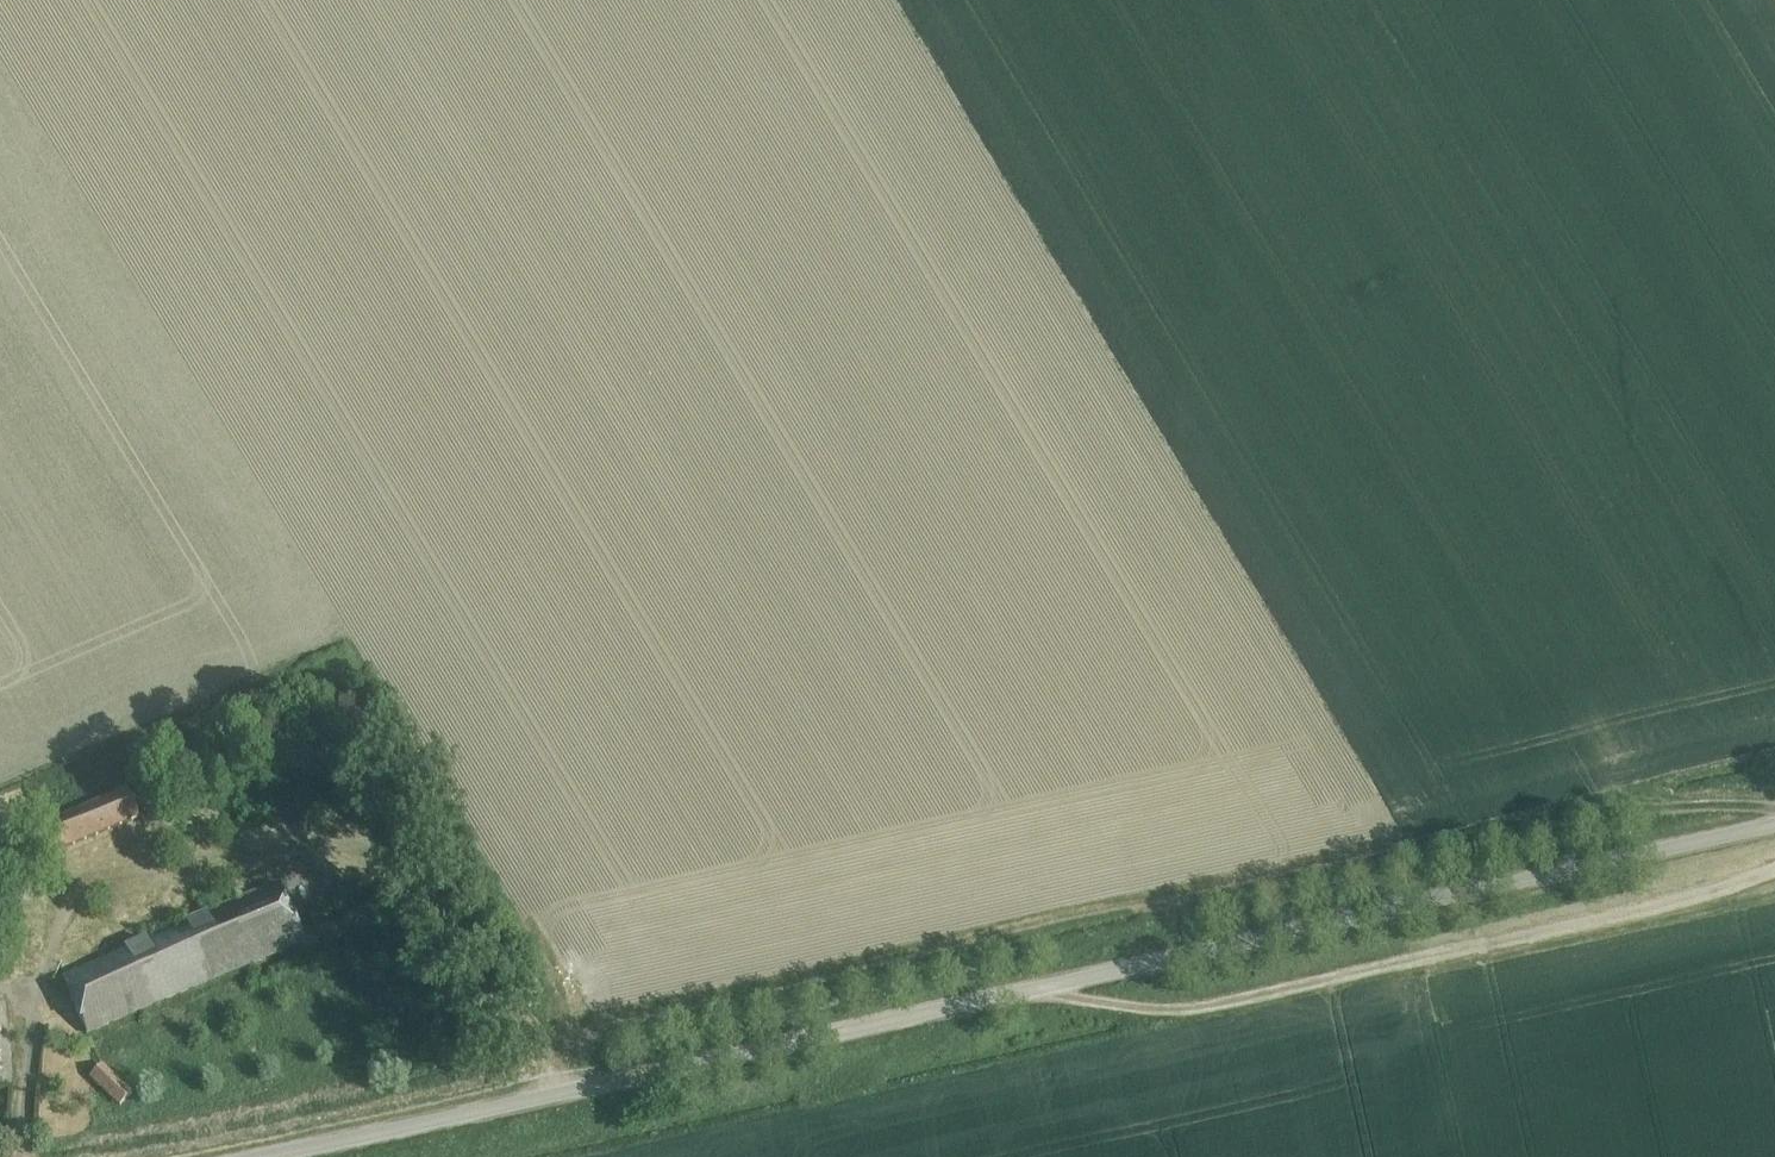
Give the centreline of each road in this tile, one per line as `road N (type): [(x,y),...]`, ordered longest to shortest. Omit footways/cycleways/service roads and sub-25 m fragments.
road 1 (unclassified): [(260,1156),(1774,826)]

